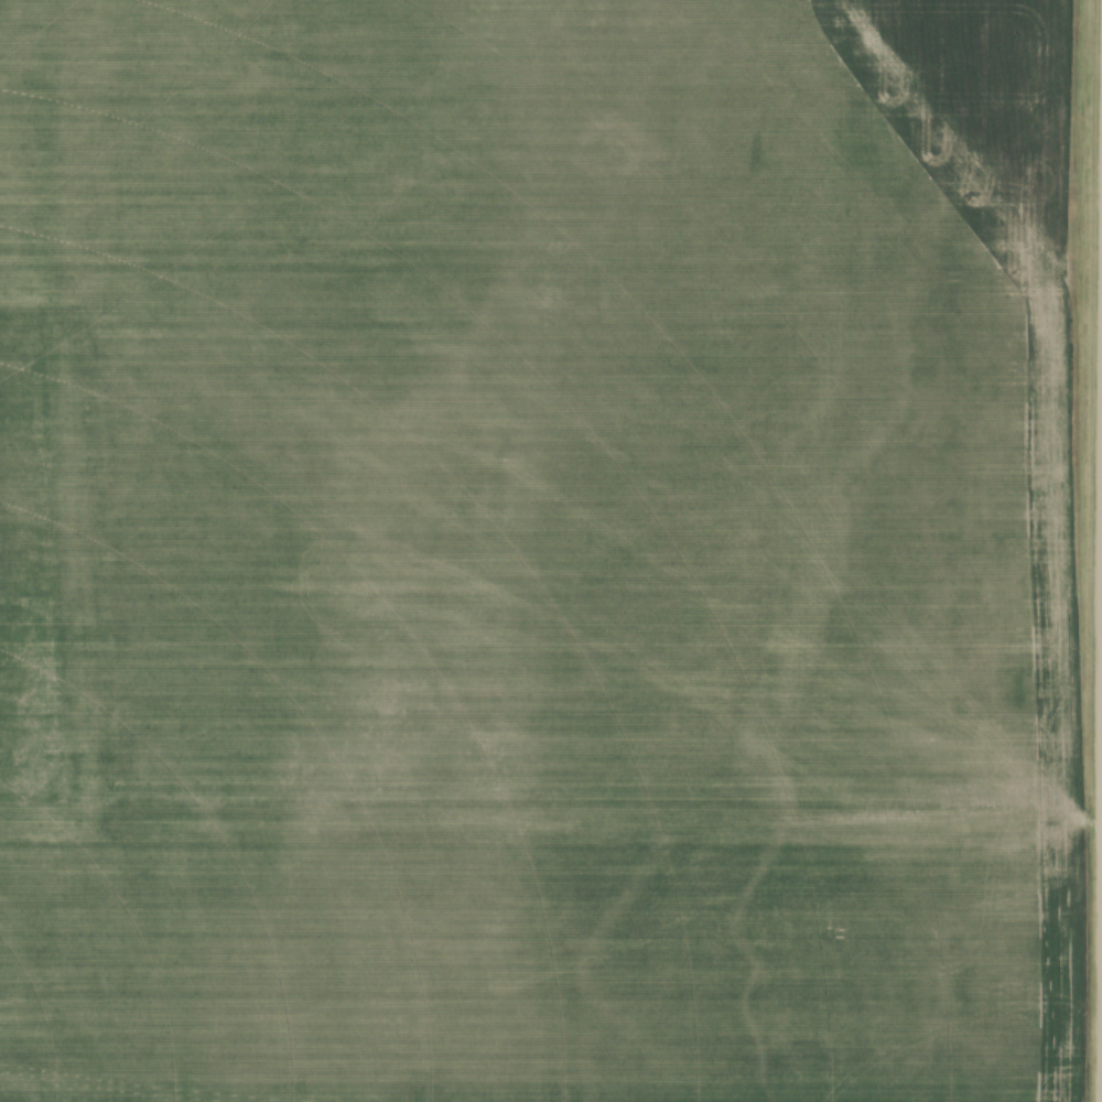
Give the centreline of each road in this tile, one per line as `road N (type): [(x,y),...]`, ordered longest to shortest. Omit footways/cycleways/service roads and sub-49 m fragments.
road 1 (tertiary): [(1099,1101),(1101,55)]

